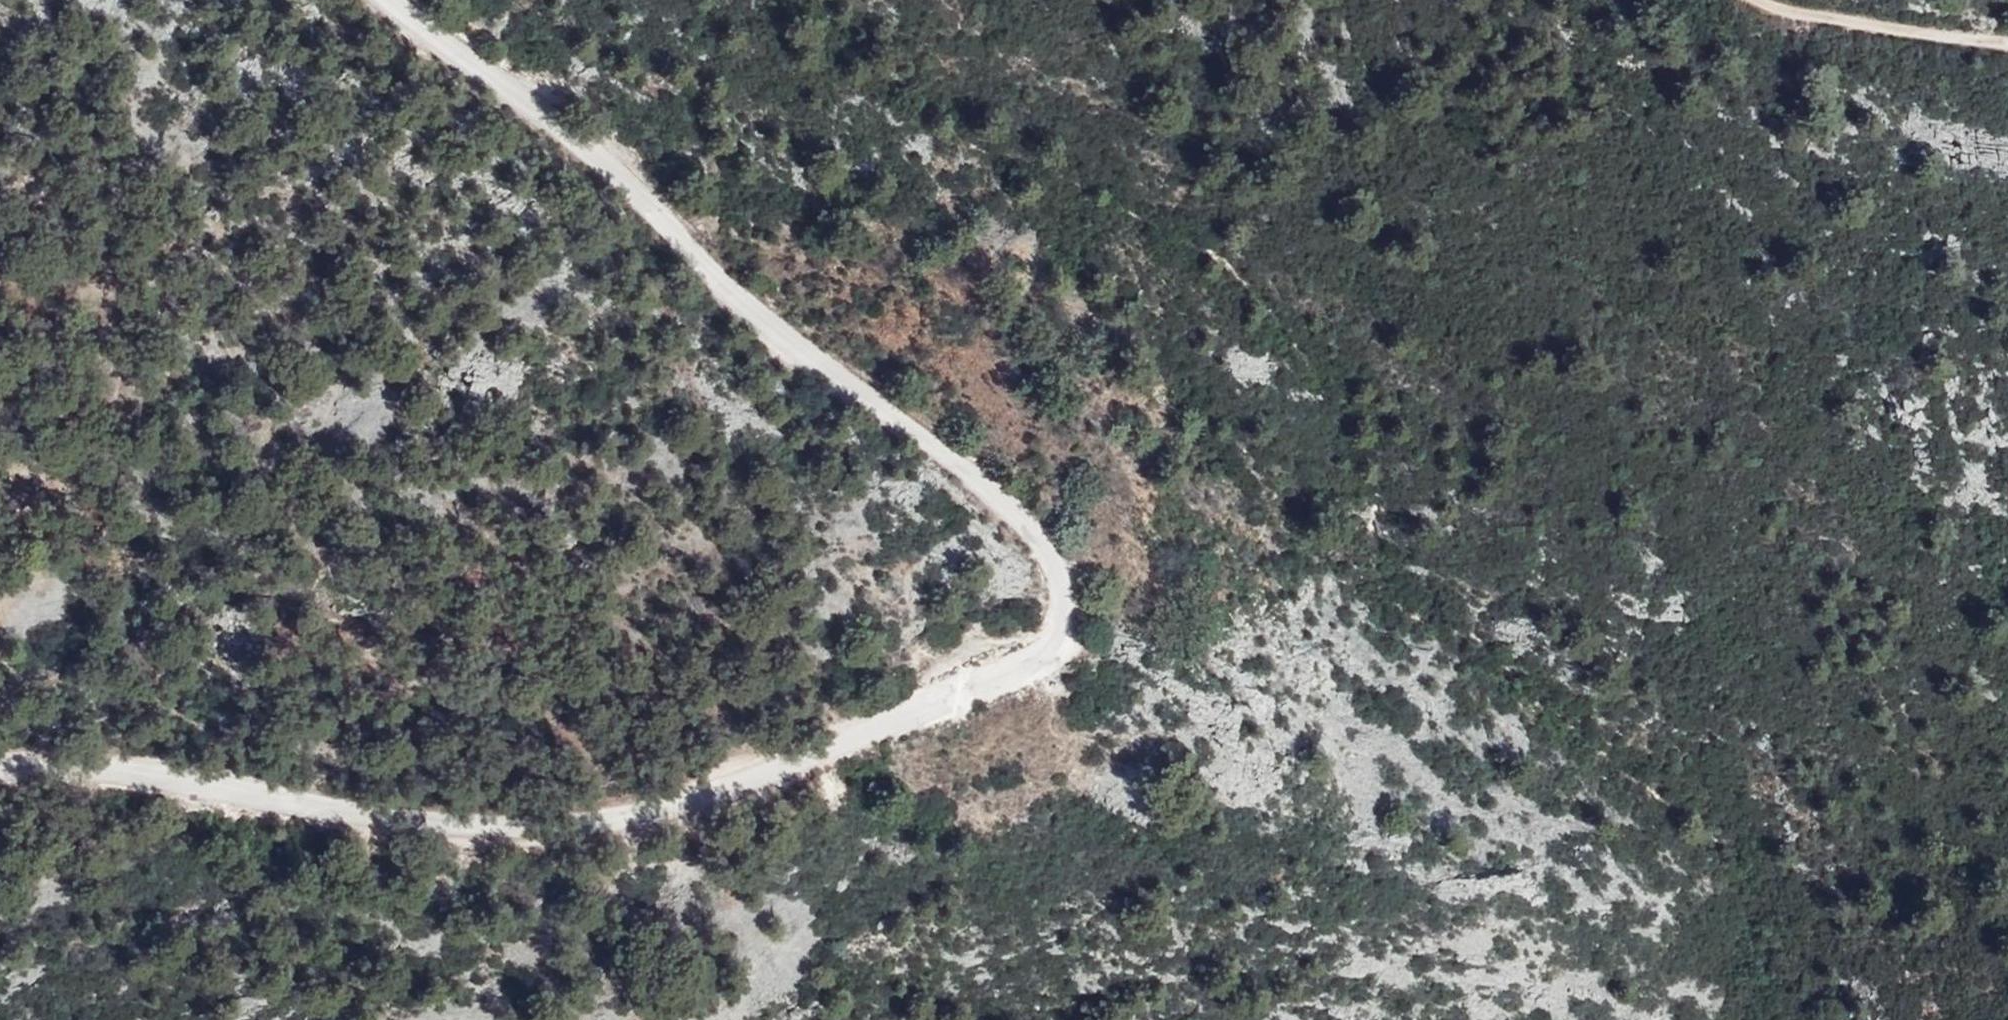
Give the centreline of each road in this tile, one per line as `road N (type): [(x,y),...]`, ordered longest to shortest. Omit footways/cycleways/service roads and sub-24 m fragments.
road 1 (unclassified): [(0,760),(29,756),(416,819),(608,814),(958,693),(1040,652),(1057,591),(1016,511),(774,331),(567,136),(388,0)]
road 2 (track): [(1782,0),(1877,33),(2007,47)]

